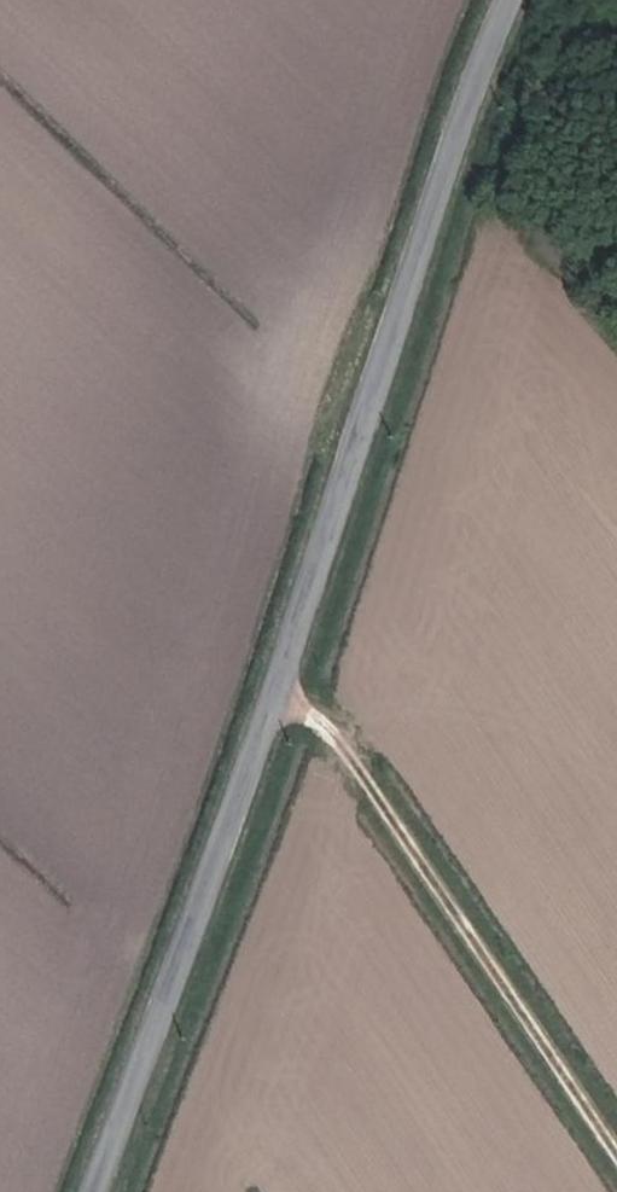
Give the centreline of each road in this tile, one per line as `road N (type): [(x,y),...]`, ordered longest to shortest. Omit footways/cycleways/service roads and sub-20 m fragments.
road 1 (tertiary): [(104,1191),(515,0)]

